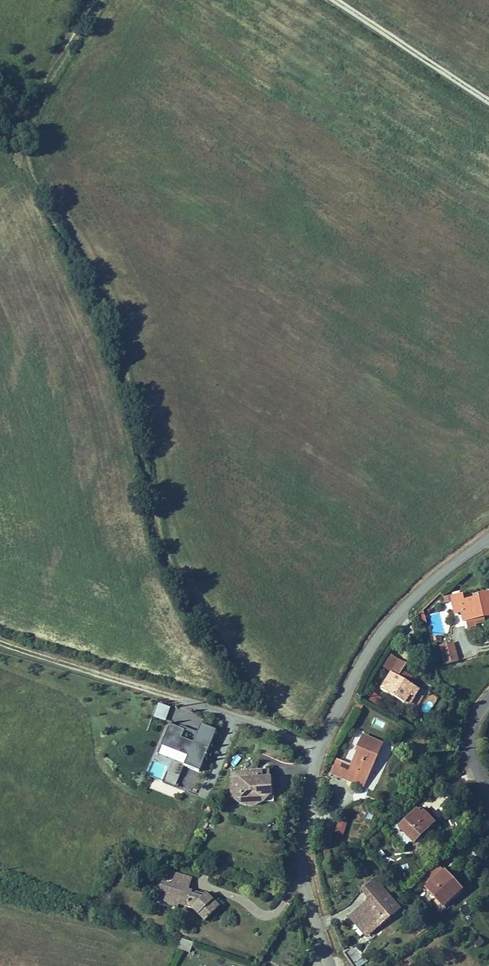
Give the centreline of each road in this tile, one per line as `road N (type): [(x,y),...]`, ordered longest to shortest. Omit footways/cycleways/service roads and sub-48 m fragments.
road 1 (track): [(272,729),(151,550),(112,364),(22,163),(18,136),(95,0)]
road 2 (unclassified): [(488,538),(392,618),(319,747),(302,851),(330,965)]
road 3 (track): [(272,729),(0,641)]
road 4 (unclassified): [(488,102),(333,0)]

